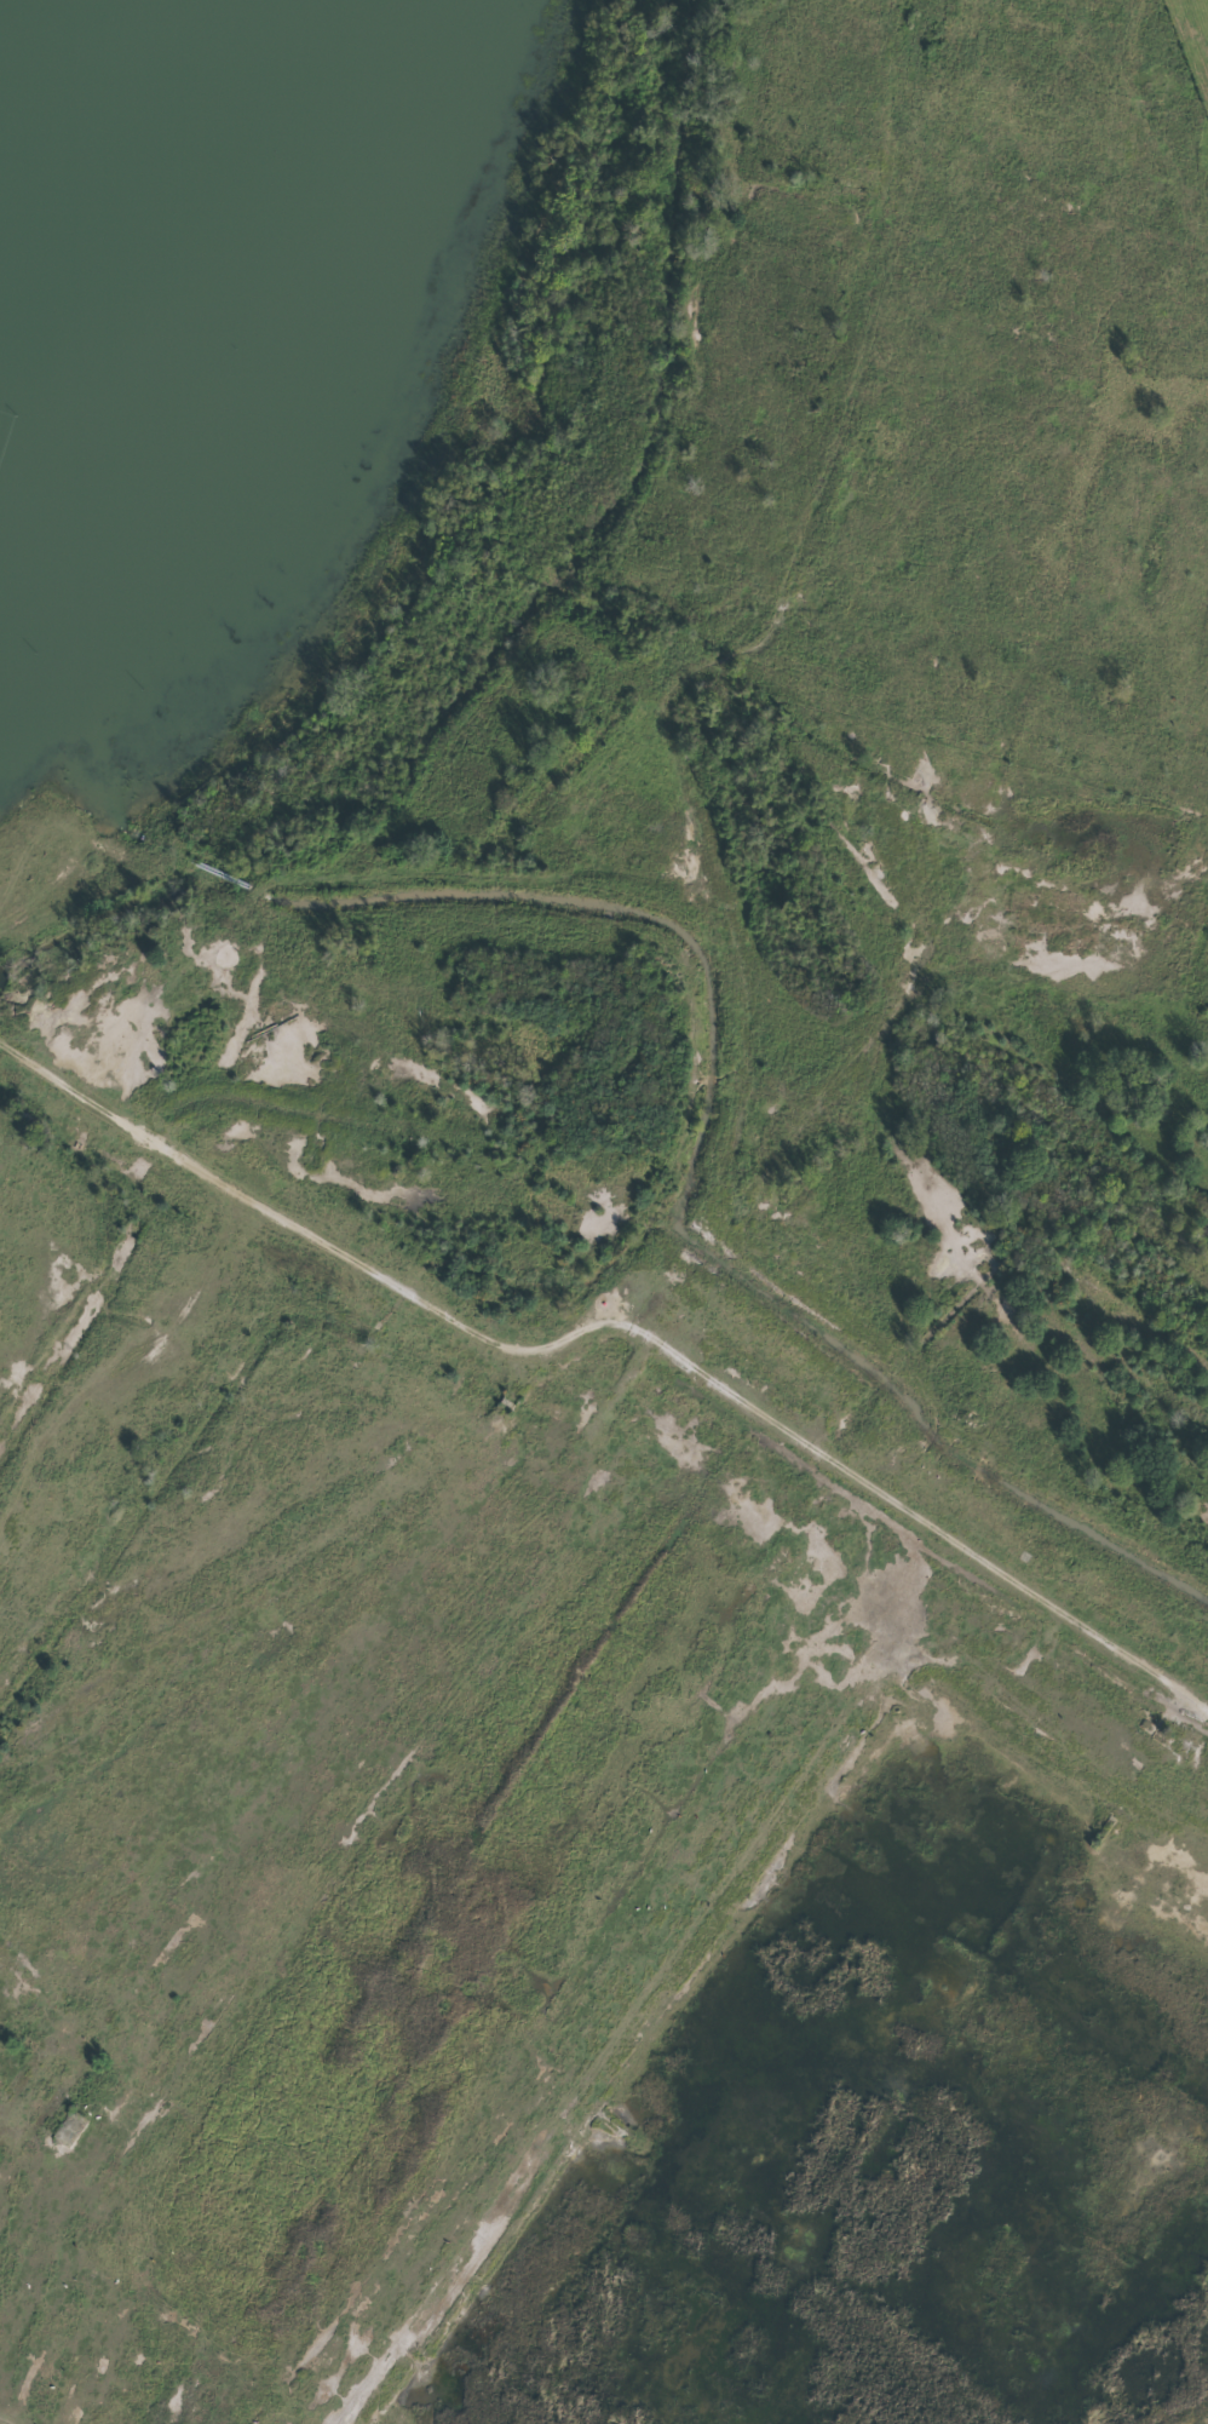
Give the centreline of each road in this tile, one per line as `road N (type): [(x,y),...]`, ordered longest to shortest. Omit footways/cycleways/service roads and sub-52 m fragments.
road 1 (residential): [(0,1057),(494,1348),(546,1355),(589,1323),(632,1329),(1207,1717)]
road 2 (residential): [(494,1348),(0,1765)]

